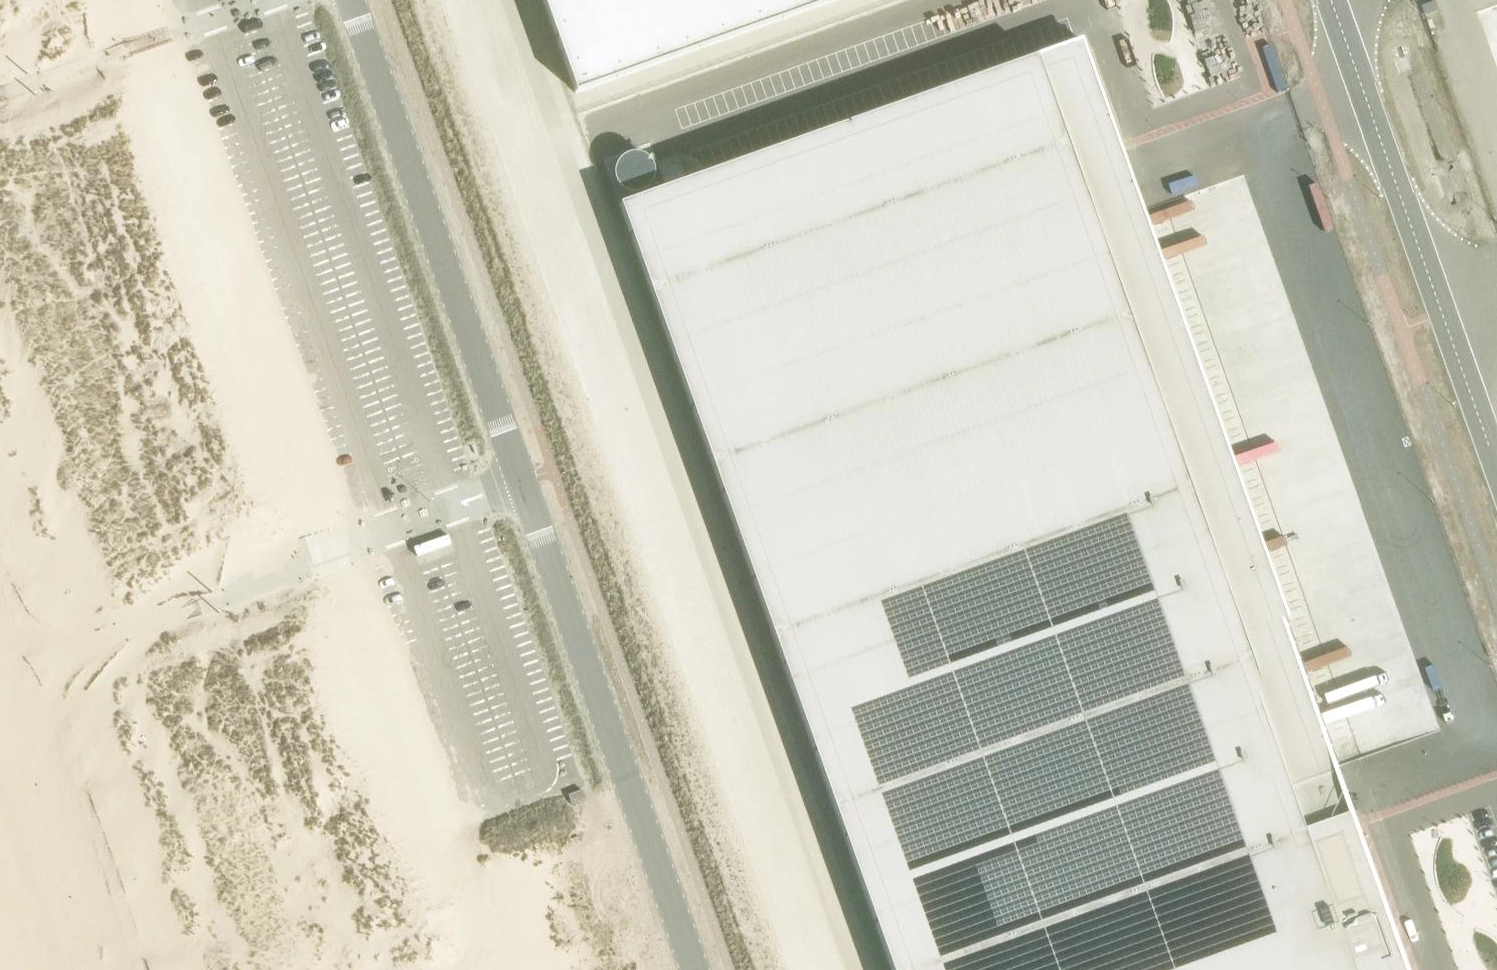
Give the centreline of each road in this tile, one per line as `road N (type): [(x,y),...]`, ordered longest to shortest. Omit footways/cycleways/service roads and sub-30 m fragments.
road 1 (unclassified): [(695,969),(350,0)]
road 2 (unclassified): [(1496,466),(1331,0)]

